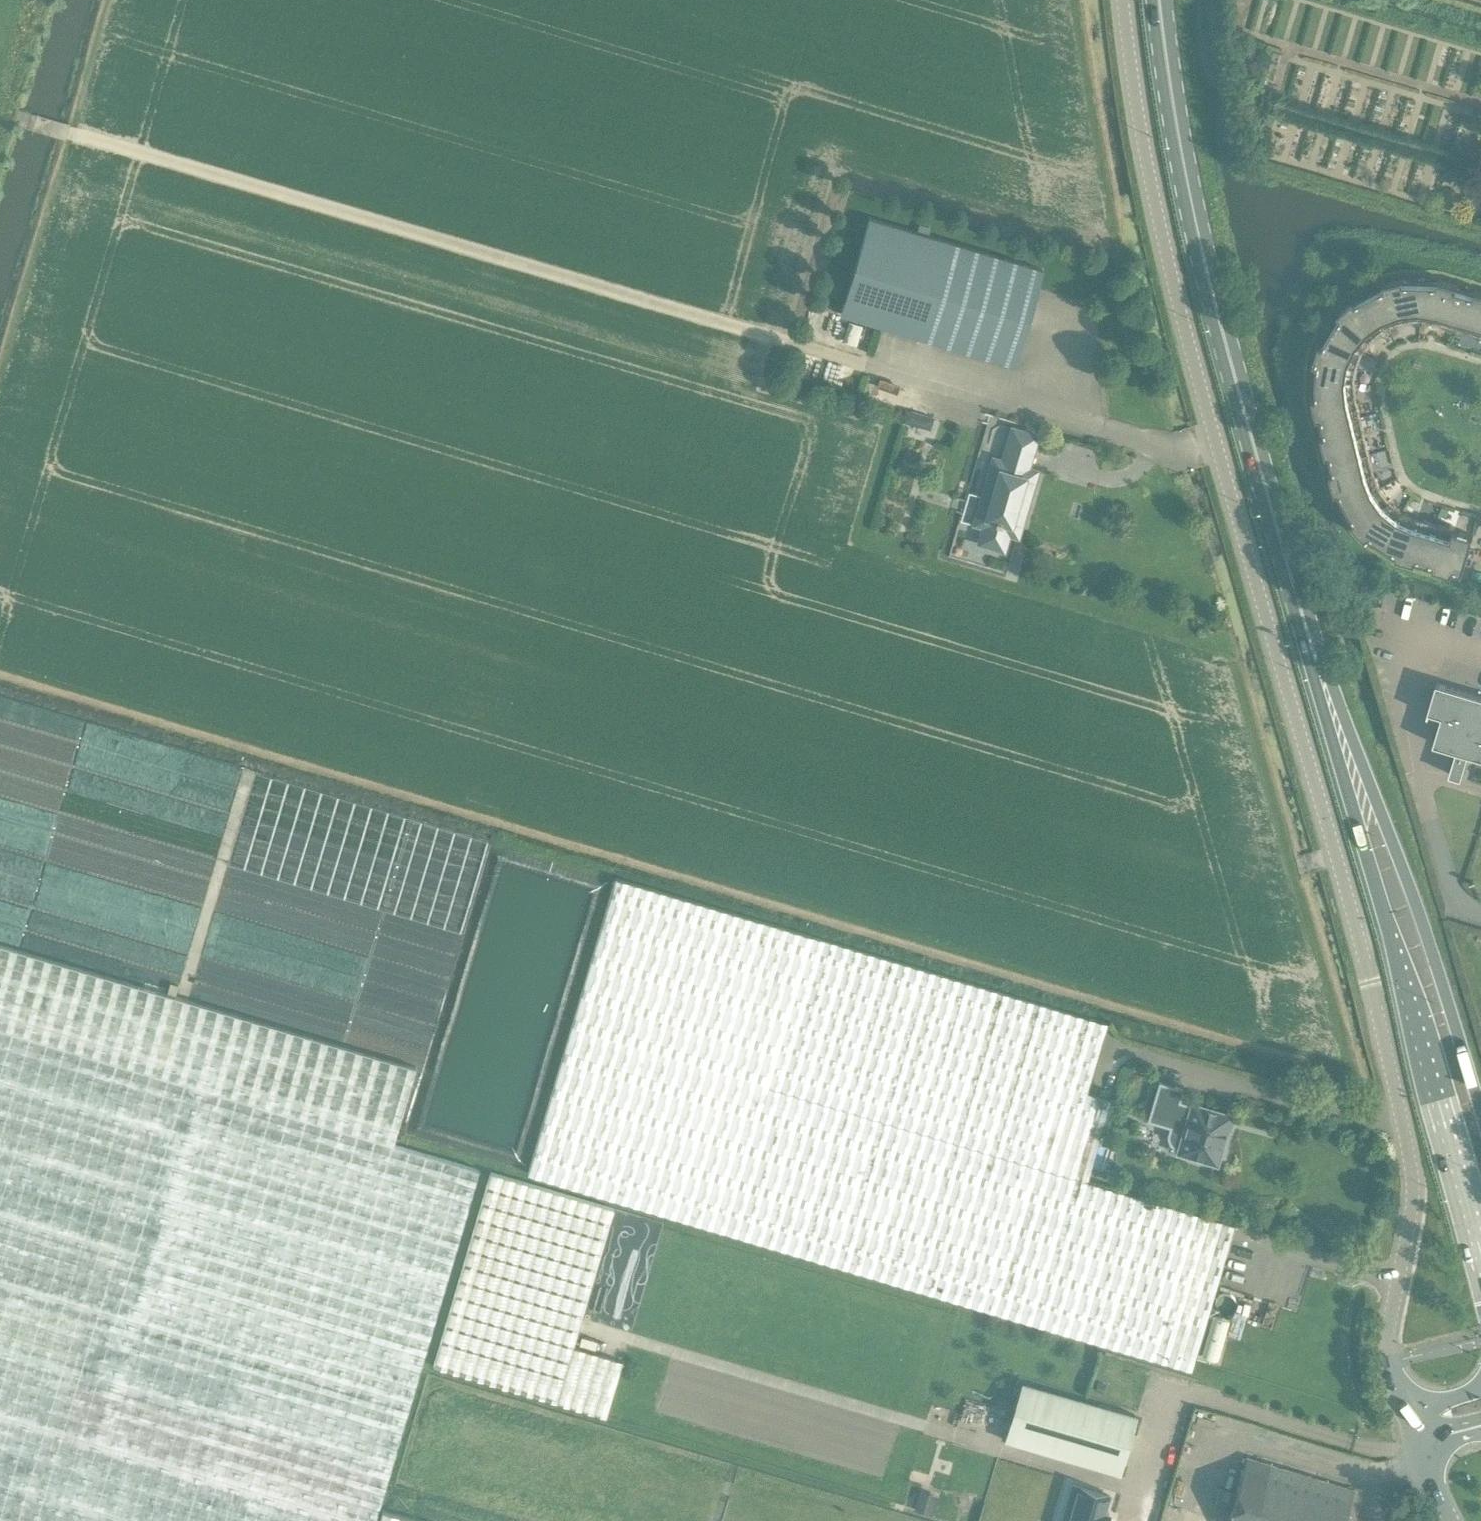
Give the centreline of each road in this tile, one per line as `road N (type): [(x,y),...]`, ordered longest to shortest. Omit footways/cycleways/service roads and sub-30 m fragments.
road 1 (unclassified): [(1405,1411),(1390,1334),(1415,1199),(1412,1152),(1169,259),(1126,0)]
road 2 (track): [(810,350),(14,120)]
road 3 (primary): [(1312,649),(1225,343),(1158,0)]
road 4 (primary): [(1312,649),(1480,1251)]
road 5 (primary): [(1480,1123),(1424,928),(1312,649)]

